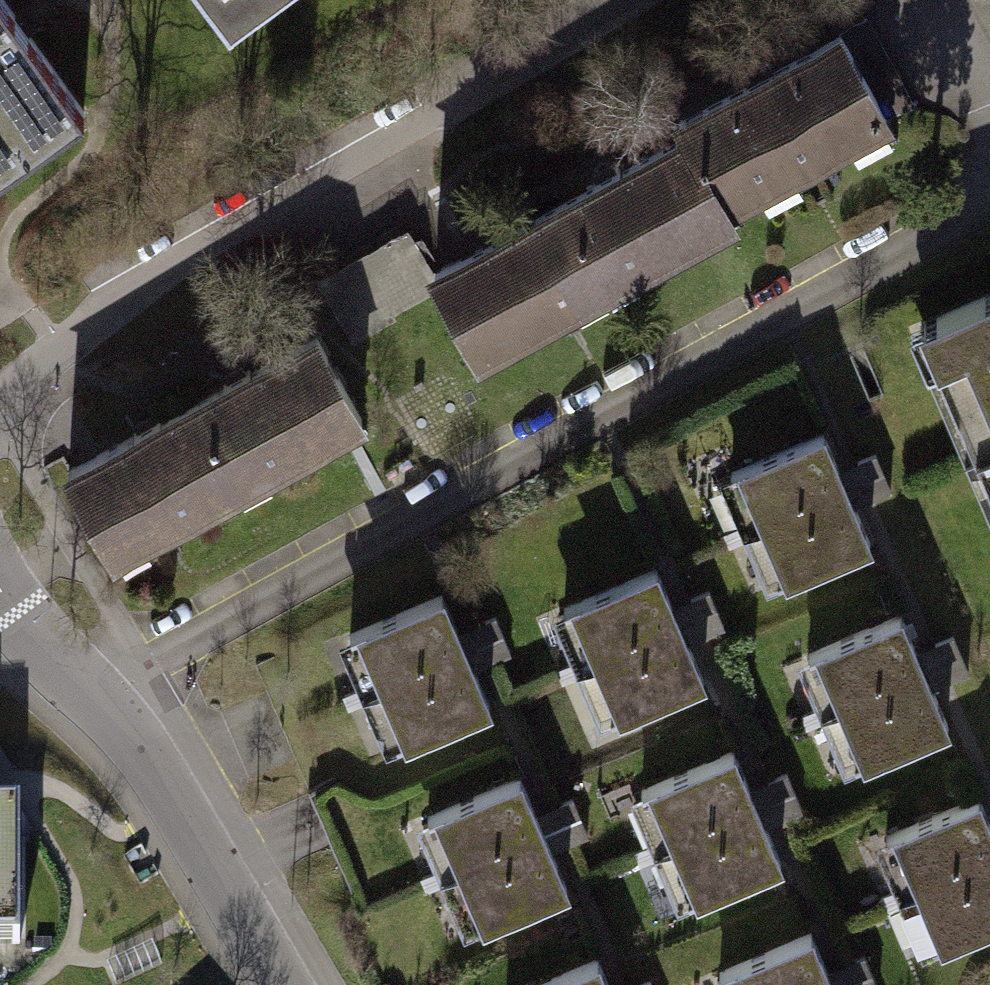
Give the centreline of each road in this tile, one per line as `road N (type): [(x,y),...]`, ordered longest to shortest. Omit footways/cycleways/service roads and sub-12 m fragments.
road 1 (residential): [(475,104),(0,405)]
road 2 (residential): [(0,549),(272,984)]

